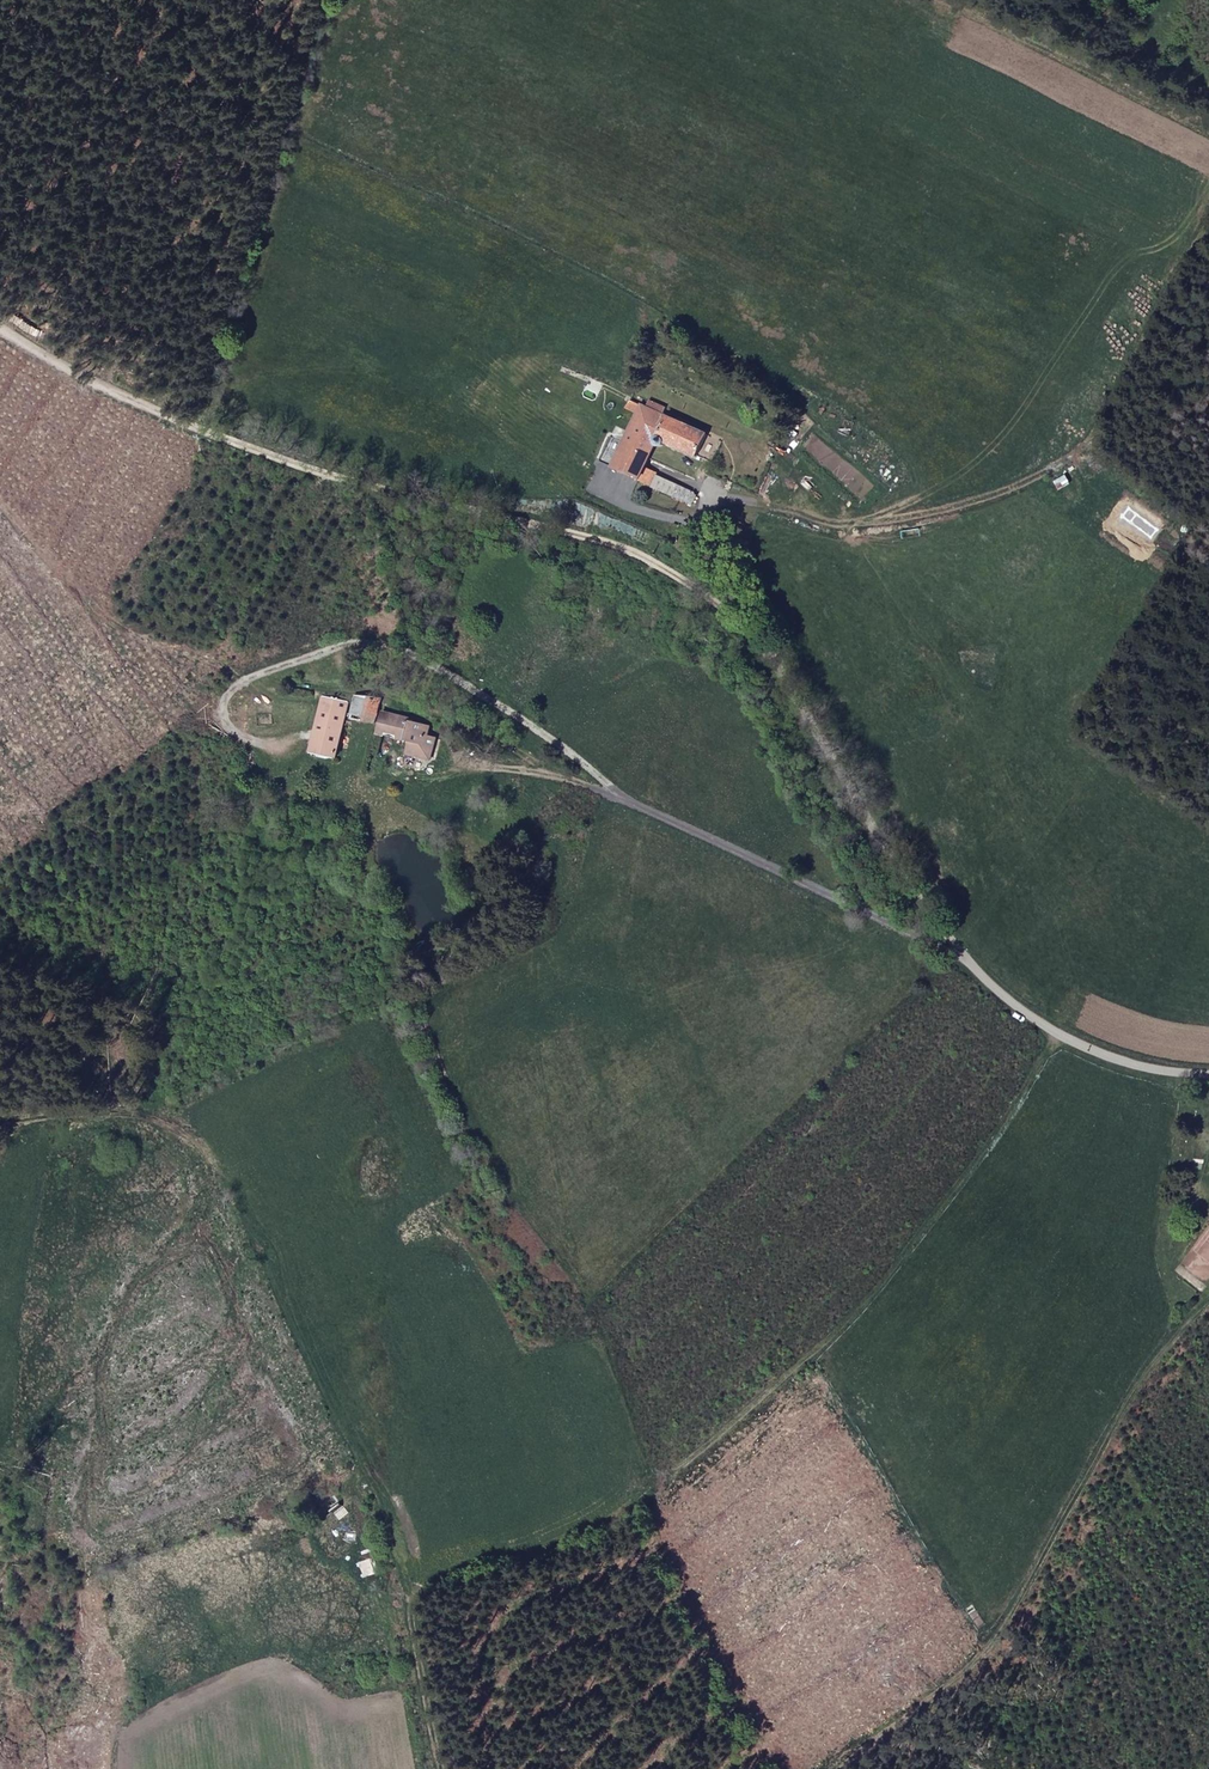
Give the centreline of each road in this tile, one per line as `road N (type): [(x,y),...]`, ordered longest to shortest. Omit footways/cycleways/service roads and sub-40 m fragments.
road 1 (track): [(450,1768),(392,1508),(211,1140),(167,1105),(110,1101),(0,1113)]
road 2 (track): [(0,306),(317,457),(564,525),(667,567),(760,635)]
road 3 (residential): [(760,635),(957,950),(1094,1051),(1208,1075)]
road 4 (track): [(1208,1302),(1164,1351),(958,1676),(837,1768)]
road 5 (track): [(613,794),(564,747),(382,643),(326,651),(233,687),(223,702),(236,736),(294,743)]

